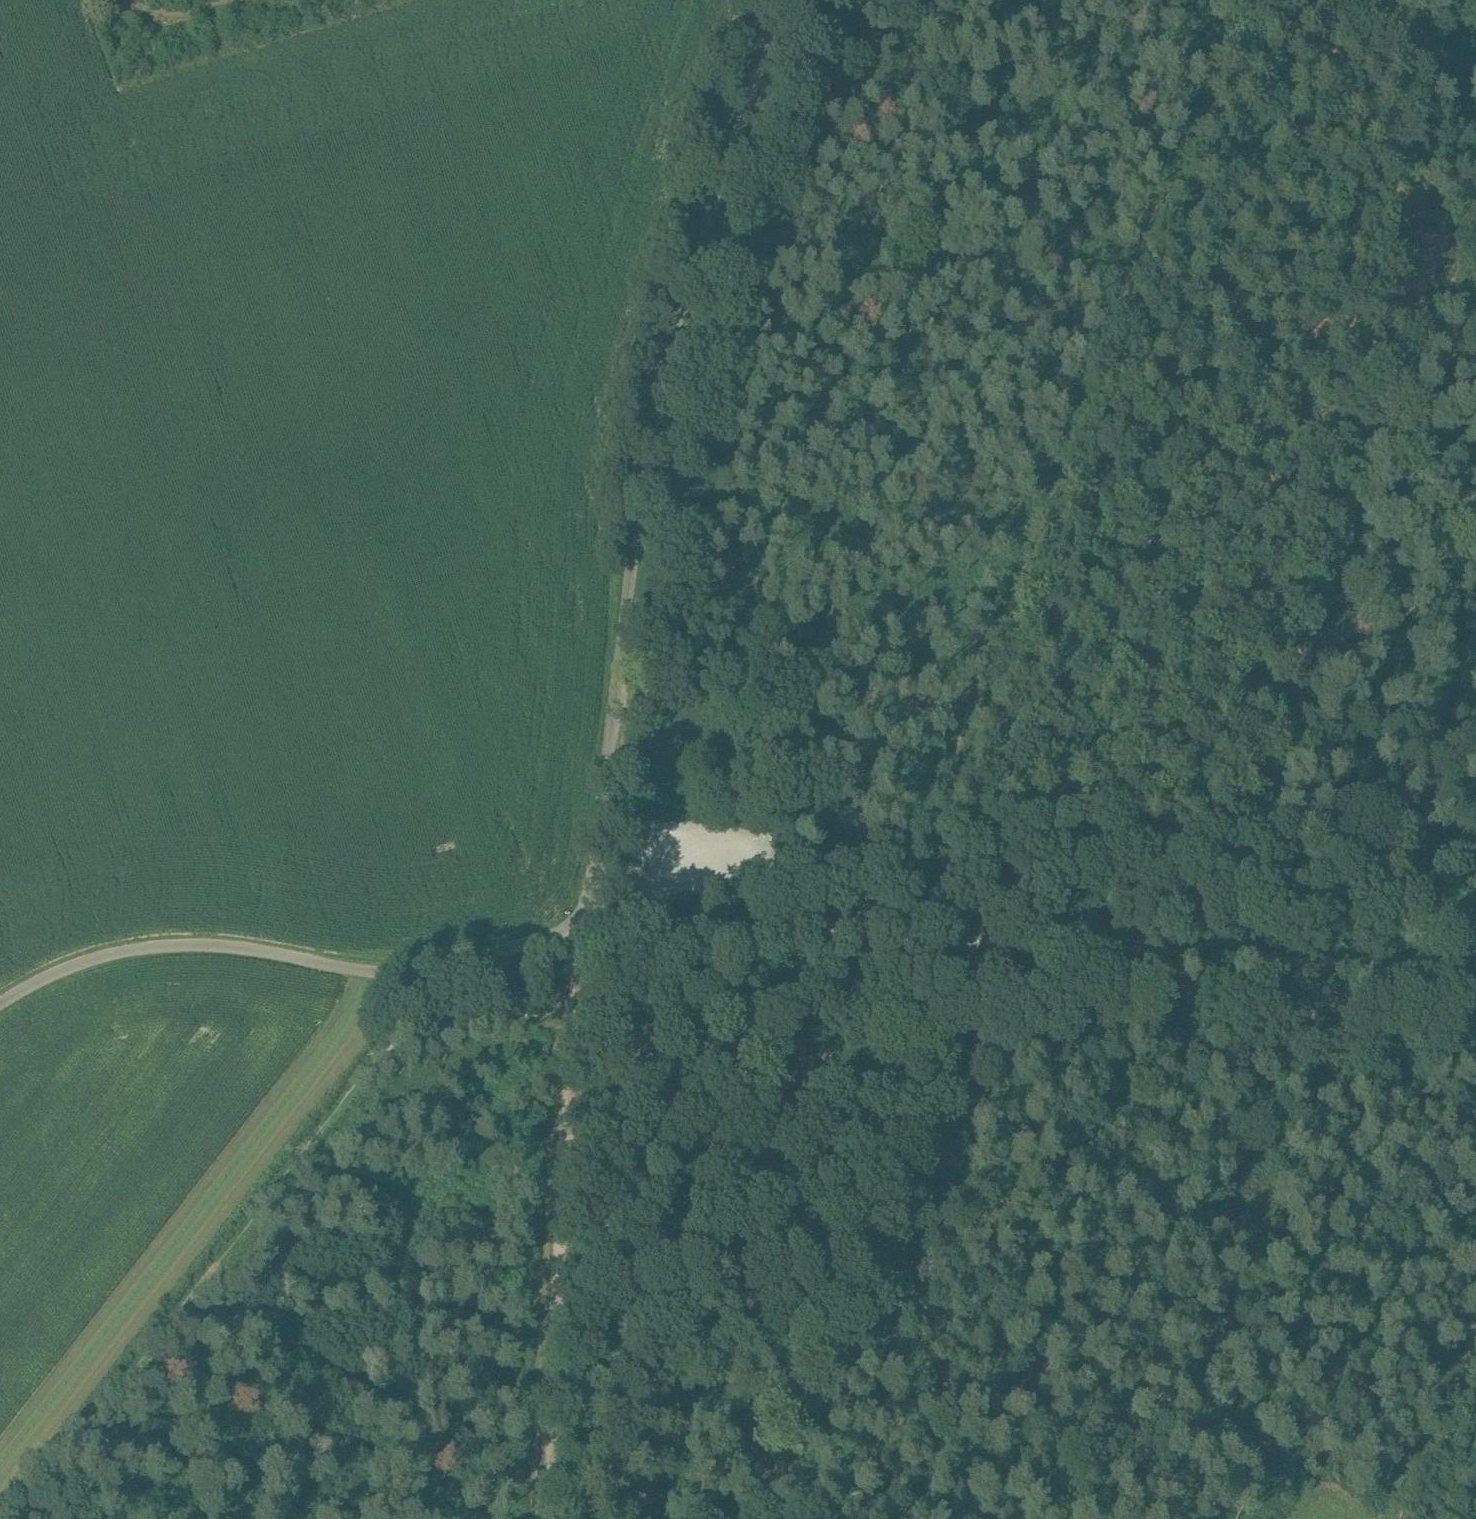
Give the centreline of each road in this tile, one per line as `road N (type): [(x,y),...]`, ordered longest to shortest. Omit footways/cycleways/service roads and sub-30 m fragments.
road 1 (unclassified): [(781,0),(671,336),(573,938)]
road 2 (track): [(20,1518),(394,1040),(571,1011)]
road 3 (track): [(1475,956),(877,925)]
road 4 (unclassified): [(0,1000),(89,961),(171,945),(399,971),(573,938)]
road 5 (track): [(555,1518),(573,966)]
road 6 (track): [(877,925),(657,930)]

